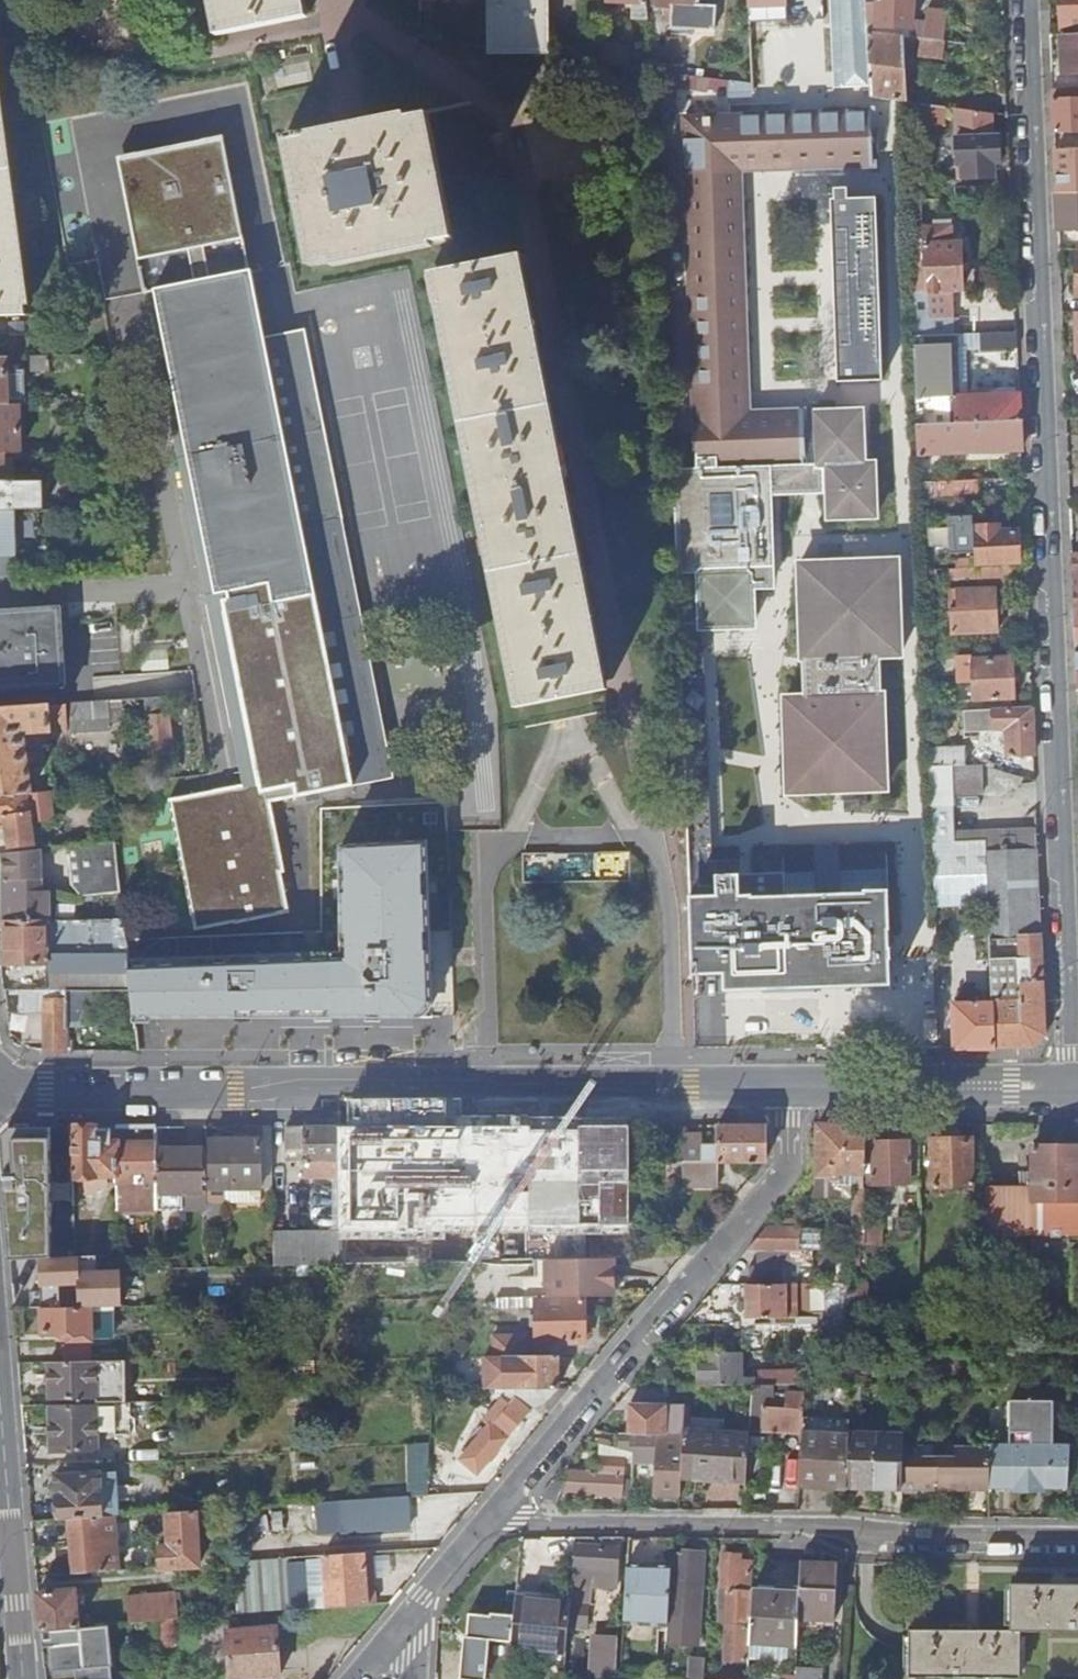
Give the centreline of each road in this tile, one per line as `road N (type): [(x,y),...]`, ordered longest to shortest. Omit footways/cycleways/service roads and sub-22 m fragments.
road 1 (residential): [(1073,1085),(1029,0)]
road 2 (secondary): [(0,1090),(788,1087)]
road 3 (residential): [(484,1521),(1077,1529)]
road 4 (residential): [(484,1521),(784,1172),(788,1087)]
road 5 (secondary): [(788,1087),(1073,1085)]
road 6 (residential): [(23,1678),(0,1403)]

